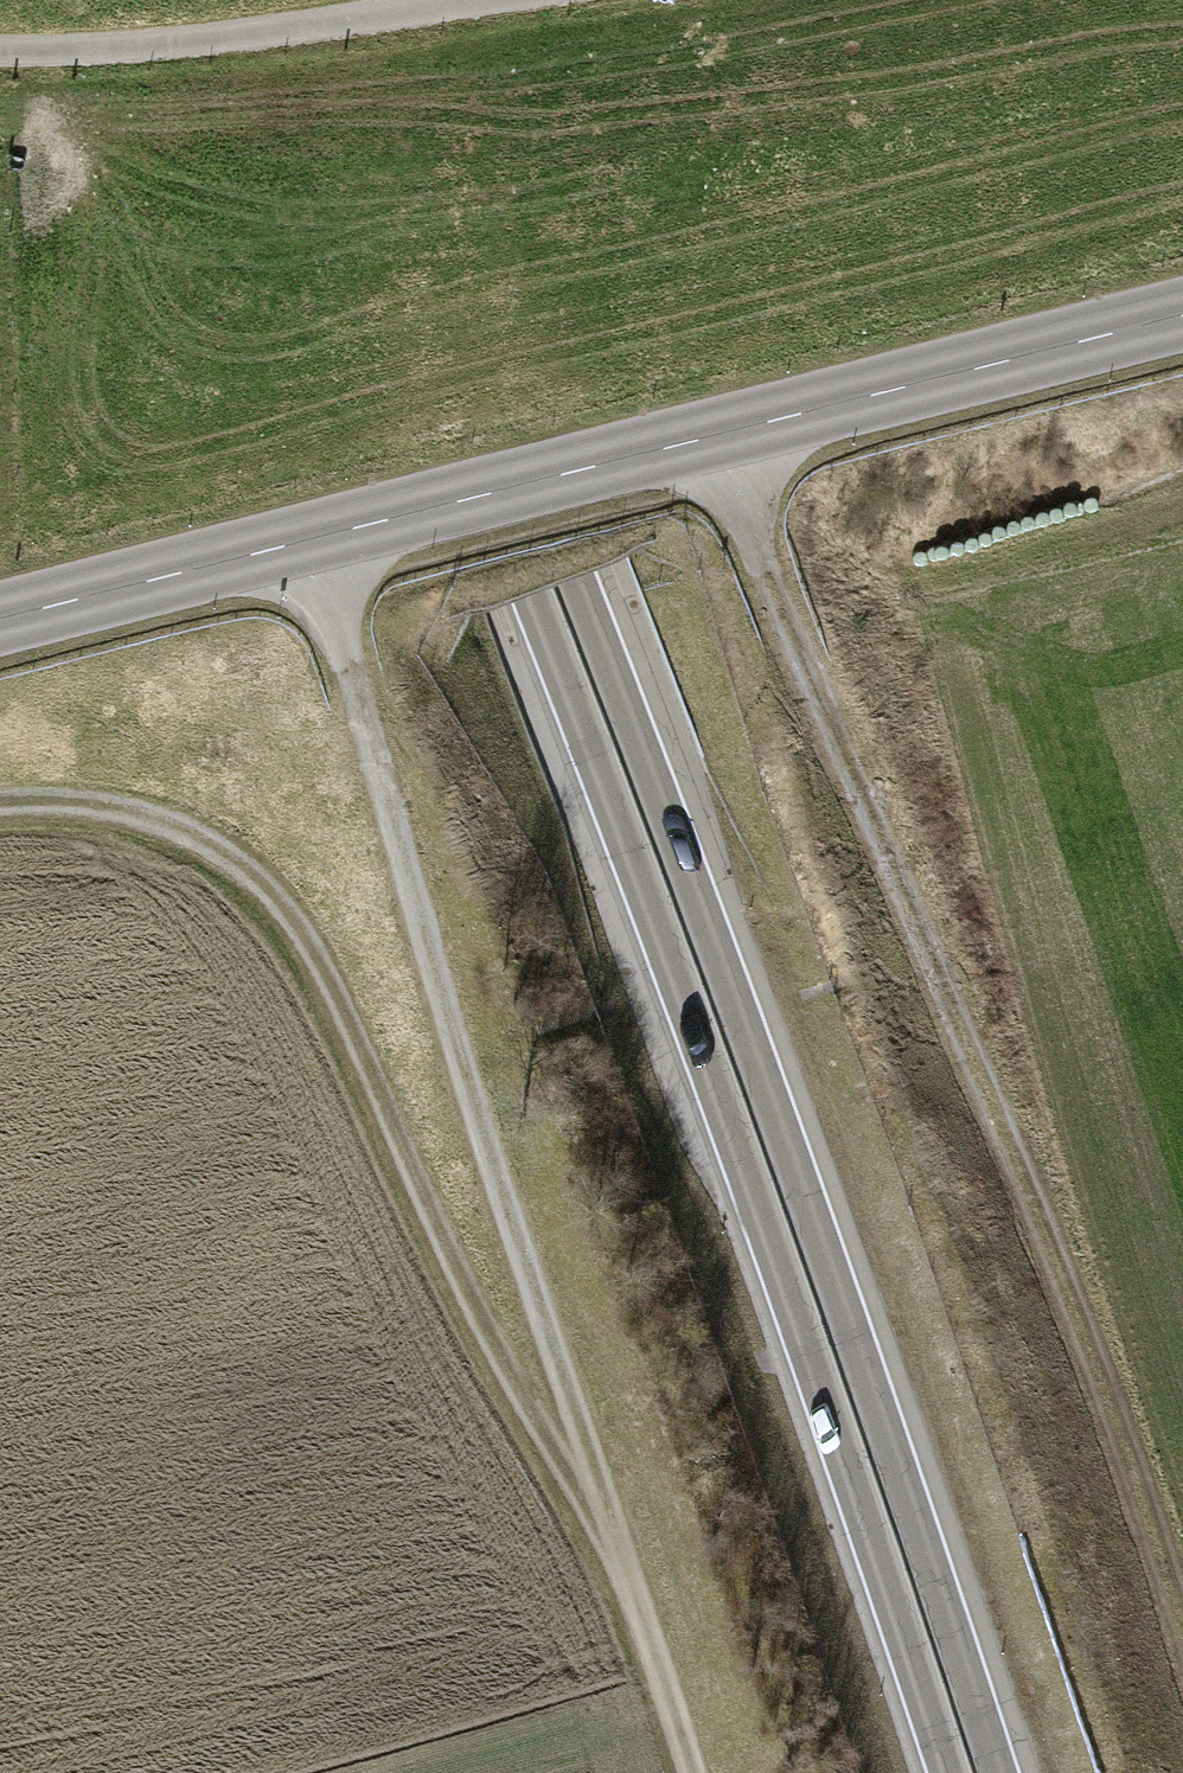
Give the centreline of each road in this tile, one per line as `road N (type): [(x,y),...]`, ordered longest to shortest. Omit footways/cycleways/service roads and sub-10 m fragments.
road 1 (trunk): [(279,0),(533,595),(743,1163),(950,1772)]
road 2 (trunk): [(997,1772),(788,1147),(577,578),(330,0)]
road 3 (trunk): [(1182,1701),(896,935),(528,0)]
road 4 (track): [(686,1772),(448,1049),(309,551)]
road 5 (track): [(718,447),(1090,1337),(1182,1614)]
road 6 (tertiary): [(1182,326),(0,629)]
road 7 (track): [(0,810),(94,810),(167,829),(230,862),(280,908),(343,1023),(464,1296),(528,1417),(604,1532)]
road 8 (residential): [(0,58),(228,47),(541,0)]

